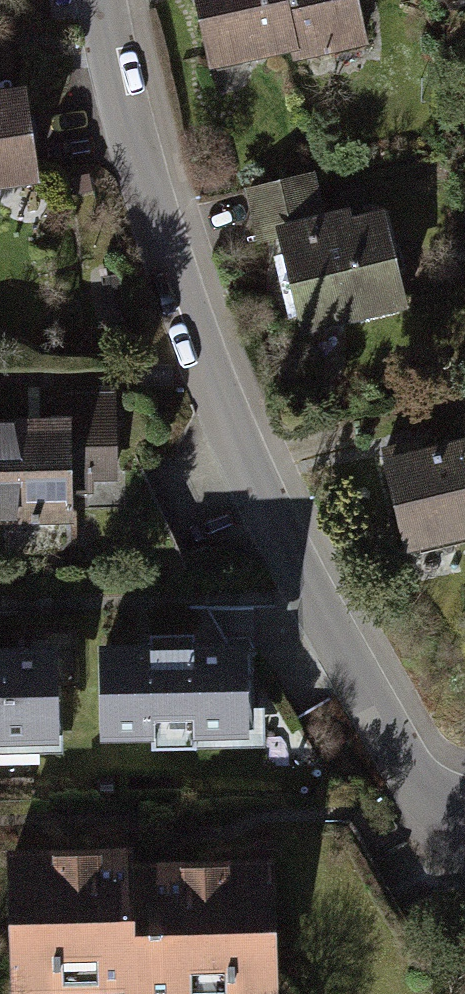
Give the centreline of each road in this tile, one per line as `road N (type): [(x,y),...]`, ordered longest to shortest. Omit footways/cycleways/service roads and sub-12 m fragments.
road 1 (residential): [(127,0),(177,184),(304,558),(383,712),(442,797),(464,805)]

